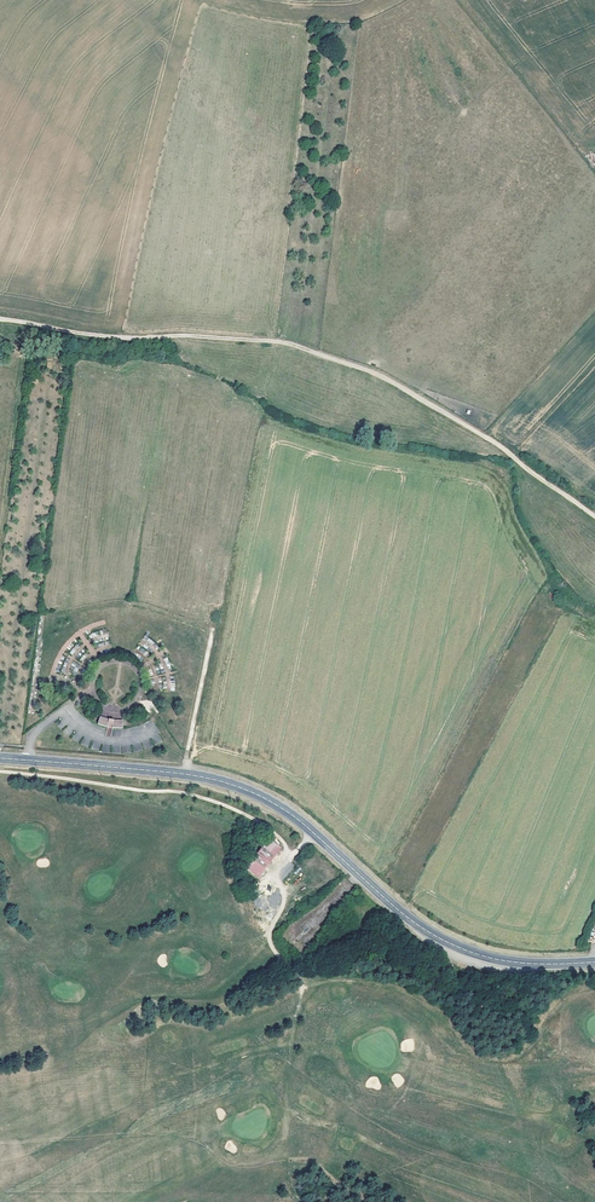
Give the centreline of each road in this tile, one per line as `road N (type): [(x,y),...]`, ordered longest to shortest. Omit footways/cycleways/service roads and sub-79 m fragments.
road 1 (secondary): [(0,758),(235,785),(291,814),(405,916),(448,943),(515,962),(594,962)]
road 2 (track): [(594,517),(498,444),(374,372),(288,344),(126,338),(0,319)]

